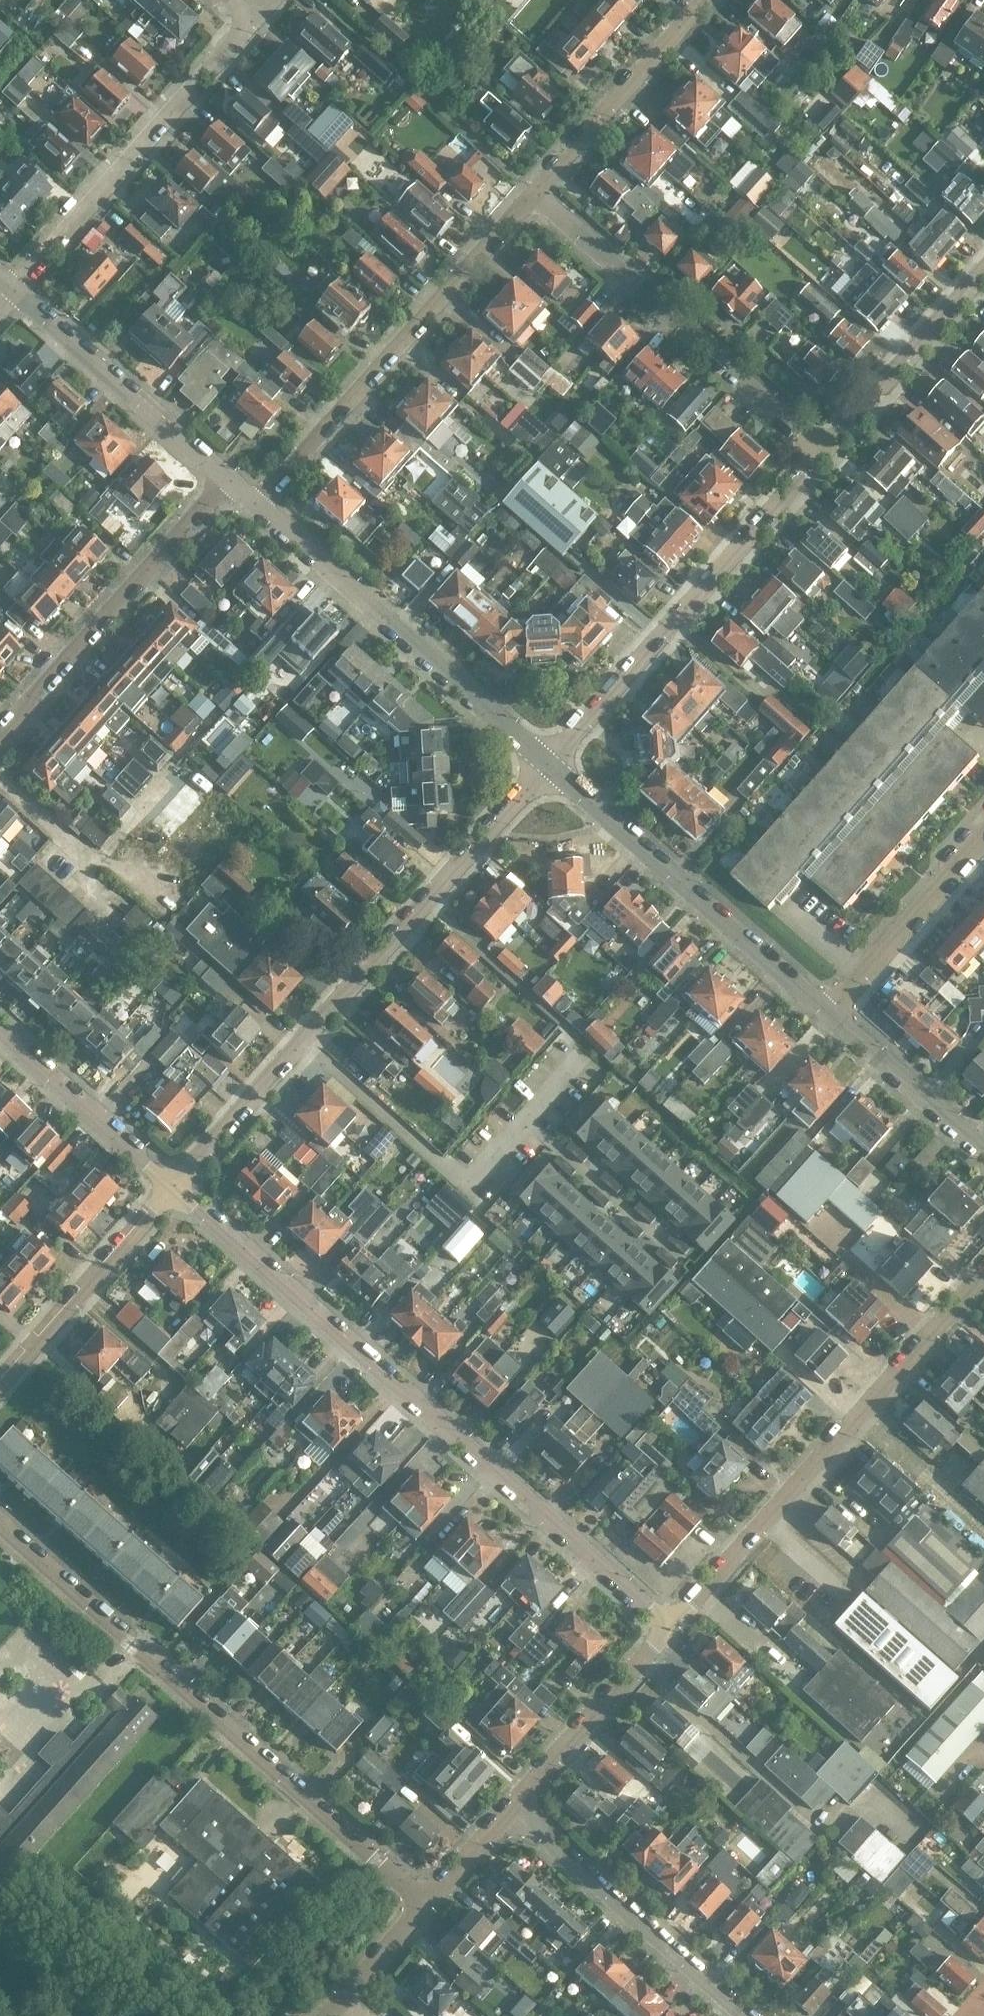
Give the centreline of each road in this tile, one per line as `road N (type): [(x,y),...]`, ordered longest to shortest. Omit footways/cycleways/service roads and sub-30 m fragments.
road 1 (residential): [(172,1185),(671,1628)]
road 2 (residential): [(425,1903),(0,1525)]
road 3 (residential): [(172,1185),(545,765)]
road 4 (residential): [(983,1271),(671,1628)]
road 5 (residential): [(532,196),(258,511)]
road 6 (residential): [(545,765),(812,456)]
road 7 (residential): [(545,765),(258,511)]
road 8 (residential): [(812,456),(532,196)]
road 9 (residential): [(828,1015),(545,765)]
road 10 (residential): [(250,18),(13,292)]
road 11 (residential): [(226,482),(0,741)]
road 12 (residential): [(509,1809),(743,2015)]
road 13 (residential): [(226,482),(13,292)]
road 14 (residential): [(0,1386),(172,1185)]
road 15 (residential): [(704,0),(532,196)]
road 16 (residential): [(812,456),(983,263)]
road 17 (residential): [(671,1628),(509,1809)]
road 18 (residential): [(828,1015),(983,837)]
road 19 (residential): [(0,1032),(172,1185)]
road 20 (residential): [(983,1151),(828,1015)]
road 21 (residential): [(0,777),(62,833),(86,865),(77,882),(100,903)]
road 22 (residential): [(425,1903),(341,1999)]
road 23 (residential): [(509,1809),(425,1903)]

